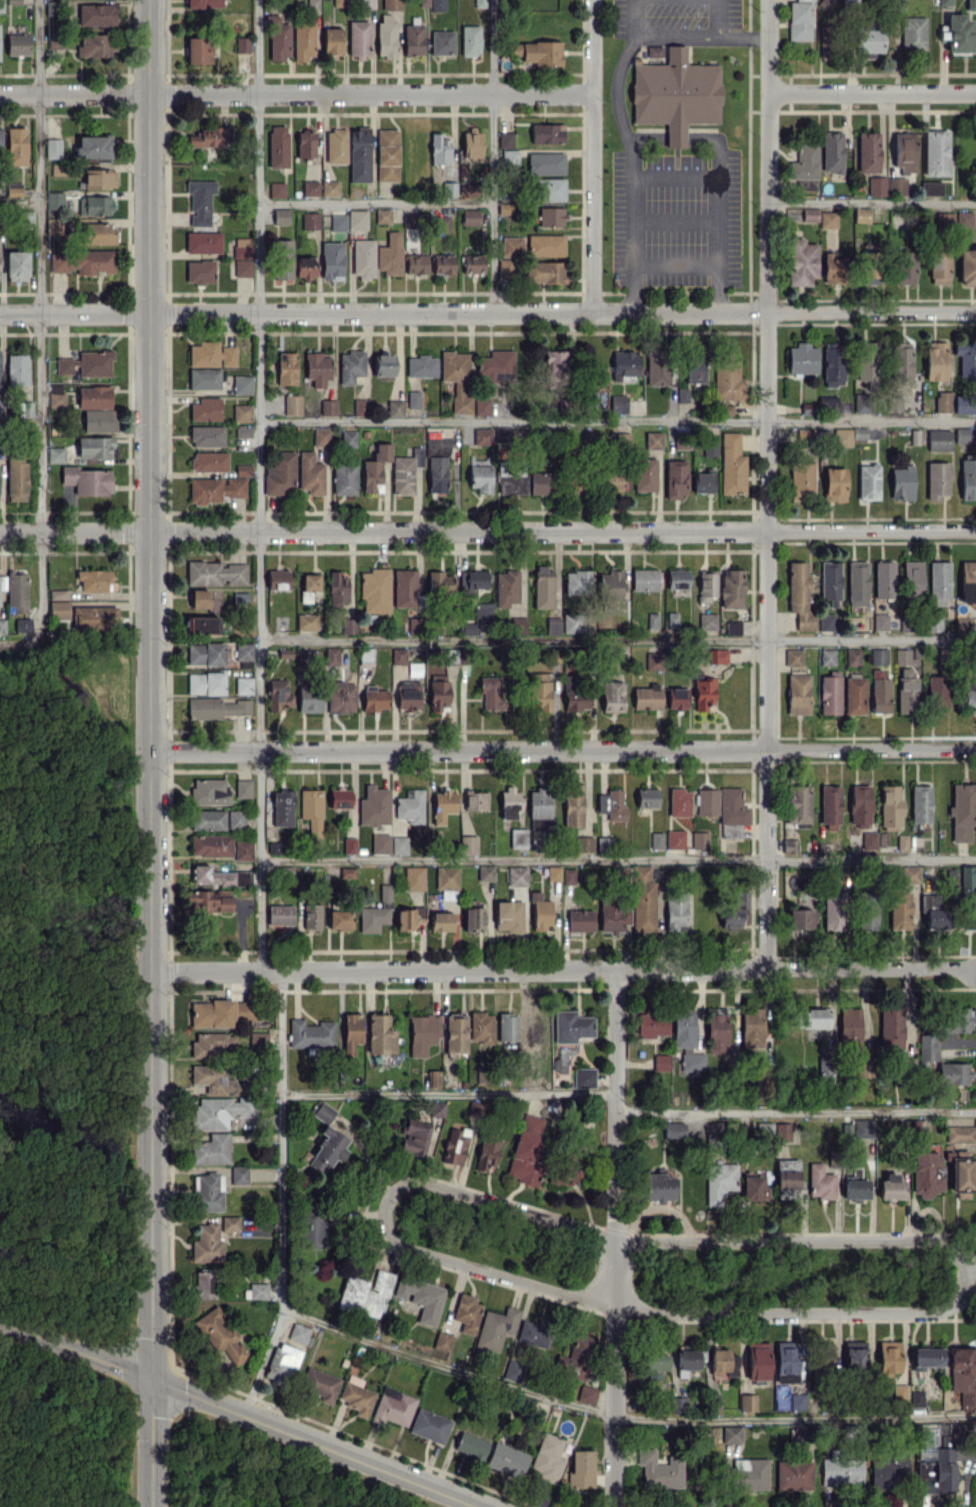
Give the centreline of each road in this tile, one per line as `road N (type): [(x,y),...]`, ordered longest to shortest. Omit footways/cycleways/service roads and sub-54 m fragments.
road 1 (tertiary): [(148,0),(152,1506)]
road 2 (residential): [(0,533),(975,529)]
road 3 (residential): [(975,311),(0,313)]
road 4 (tertiary): [(151,751),(975,750)]
road 5 (residential): [(975,969),(152,971)]
road 6 (residential): [(769,967),(769,311)]
road 7 (residential): [(593,94),(0,94)]
road 8 (residential): [(617,969),(617,1506)]
road 9 (tertiary): [(480,1506),(0,1318)]
road 10 (residential): [(965,1275),(960,1252),(933,1237),(618,1235)]
road 11 (residential): [(617,1307),(940,1310),(959,1296),(965,1275)]
road 12 (residential): [(593,0),(593,312)]
road 13 (residential): [(769,0),(769,311)]
road 14 (residential): [(386,1201),(387,1228),(402,1247),(617,1307)]
road 15 (residential): [(618,1235),(426,1181),(403,1185),(386,1201)]
road 16 (residential): [(769,94),(975,92)]

